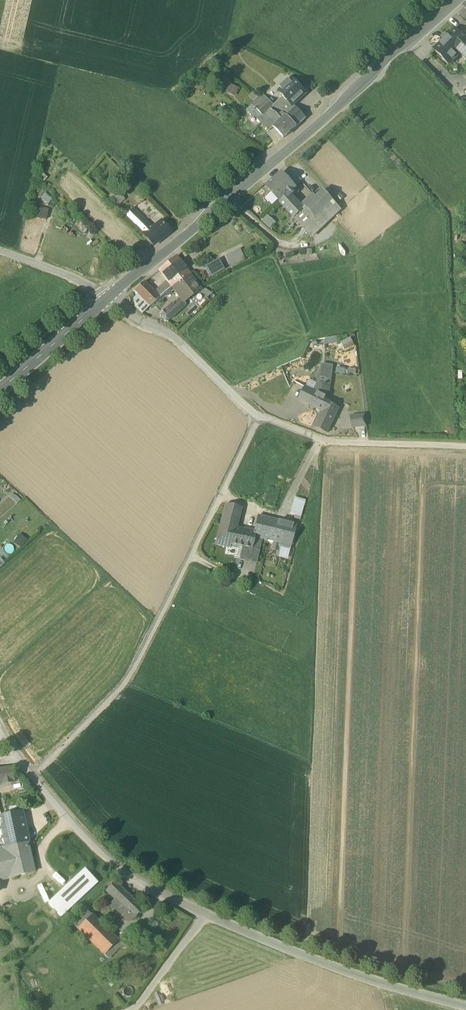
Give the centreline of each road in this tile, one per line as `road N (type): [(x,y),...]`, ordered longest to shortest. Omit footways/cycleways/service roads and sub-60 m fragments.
road 1 (residential): [(9,752),(107,860),(306,958),(465,1009)]
road 2 (tertiary): [(110,295),(463,0)]
road 3 (residential): [(110,295),(258,418),(325,441),(380,443)]
road 4 (tertiary): [(0,390),(110,295)]
road 5 (track): [(129,1009),(205,914)]

